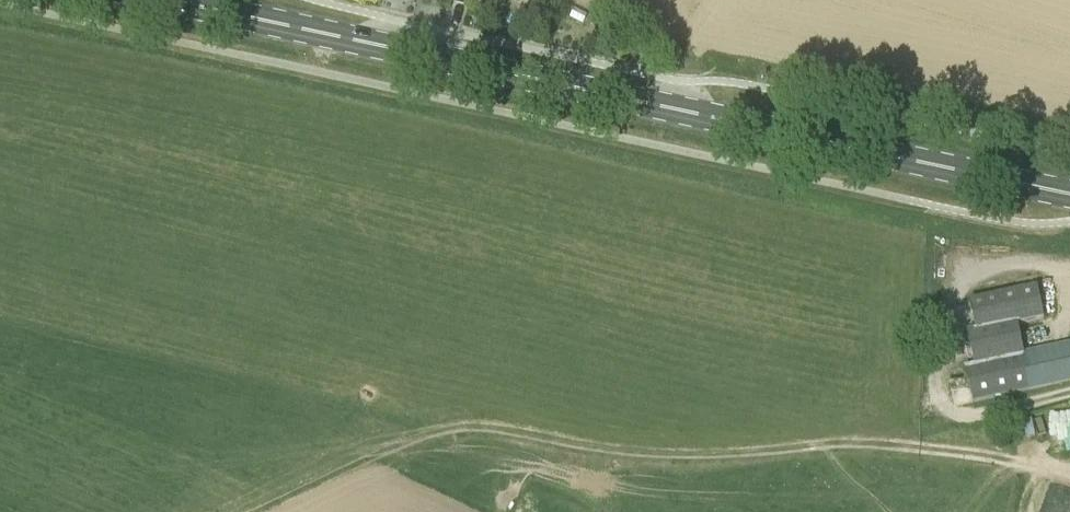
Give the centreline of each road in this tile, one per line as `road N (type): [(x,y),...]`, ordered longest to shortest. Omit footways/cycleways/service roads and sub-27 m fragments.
road 1 (primary): [(1069,194),(172,0)]
road 2 (track): [(848,442),(678,457),(451,429),(251,511)]
road 3 (track): [(1069,479),(999,457),(848,442)]
road 4 (unclassified): [(1069,393),(915,427)]

